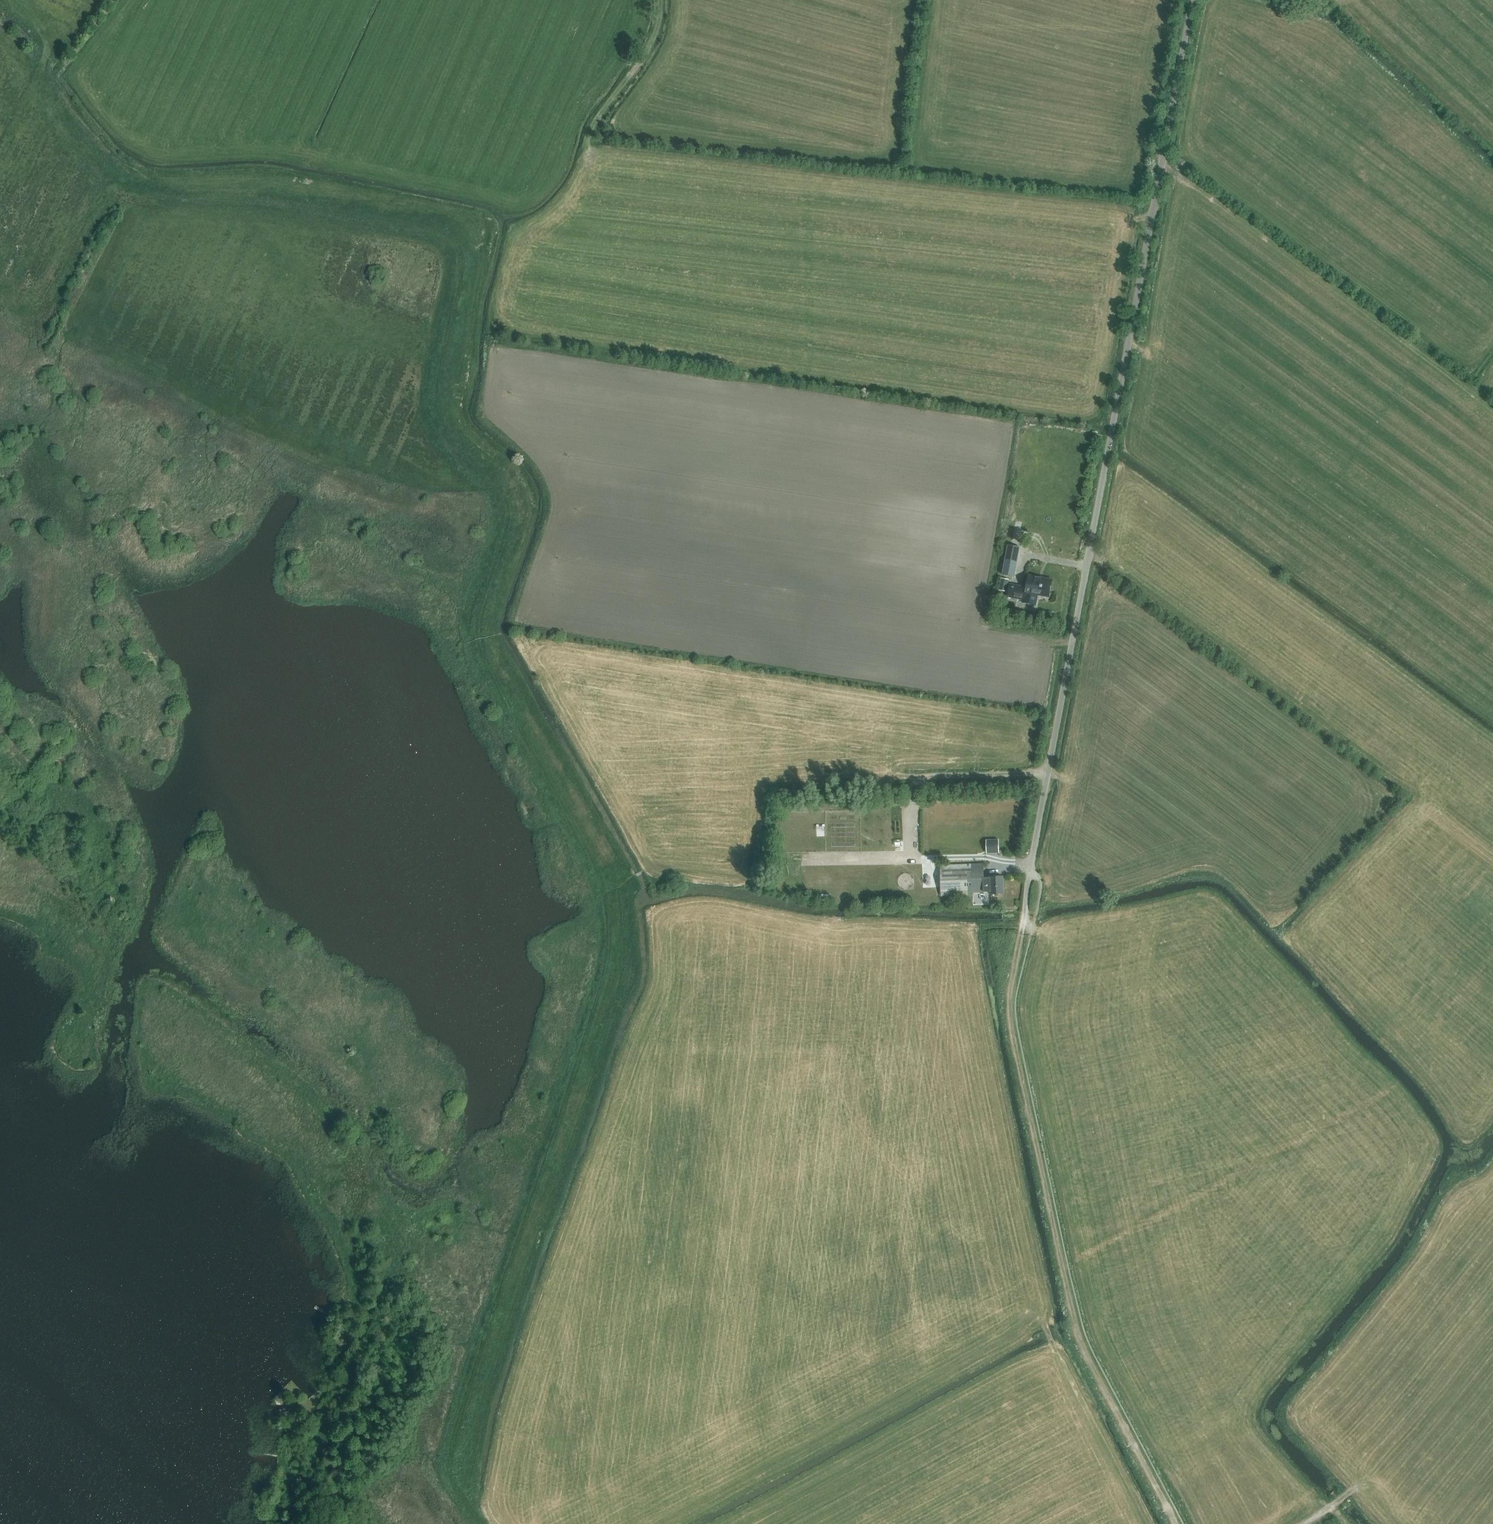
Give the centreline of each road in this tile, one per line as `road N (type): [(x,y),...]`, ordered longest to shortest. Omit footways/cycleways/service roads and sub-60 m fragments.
road 1 (unclassified): [(1032,861),(1192,0)]
road 2 (track): [(1174,1523),(1067,1325),(1007,1011),(1025,907)]

